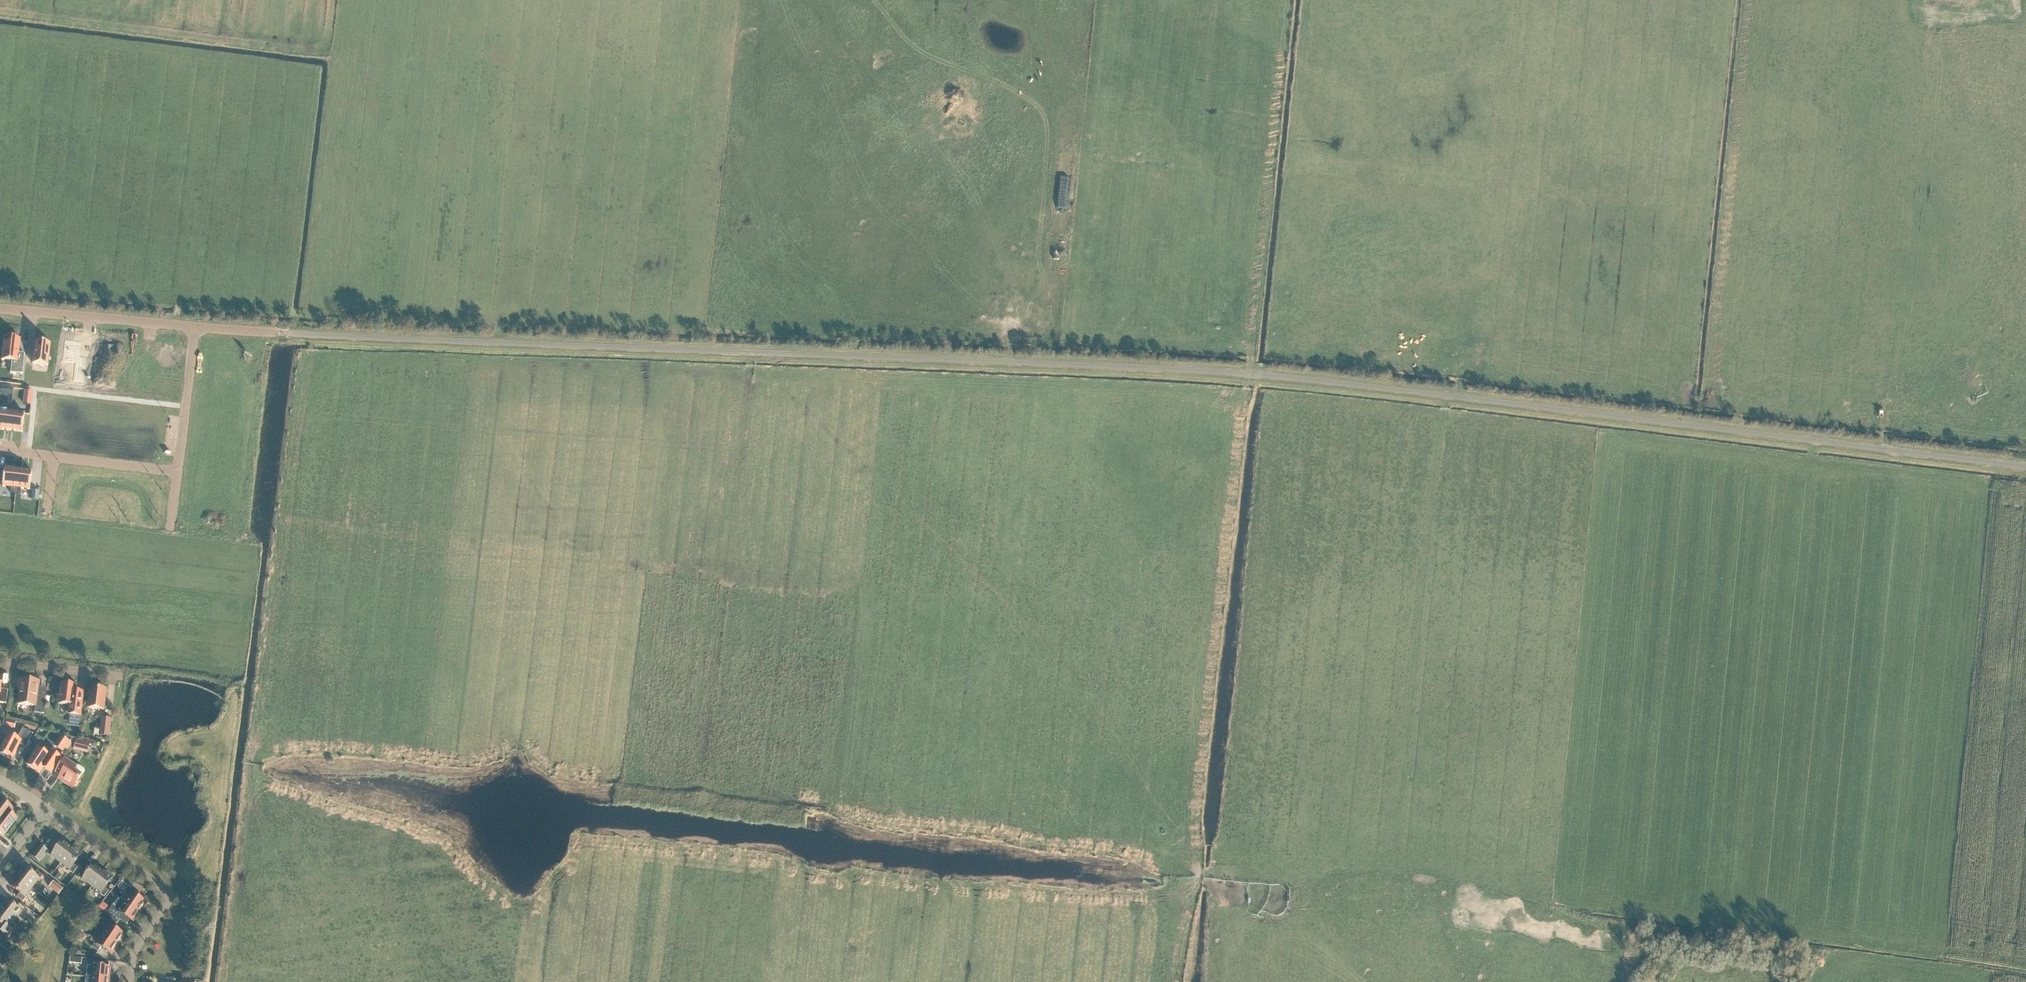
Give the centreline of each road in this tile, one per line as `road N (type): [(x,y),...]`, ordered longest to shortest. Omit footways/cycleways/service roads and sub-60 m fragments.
road 1 (unclassified): [(2025,461),(1258,369),(195,326)]
road 2 (residential): [(131,981),(135,951),(168,896),(47,810)]
road 3 (unclassified): [(195,326),(0,308)]
road 4 (residential): [(195,326),(177,472)]
road 5 (residential): [(54,457),(177,472)]

